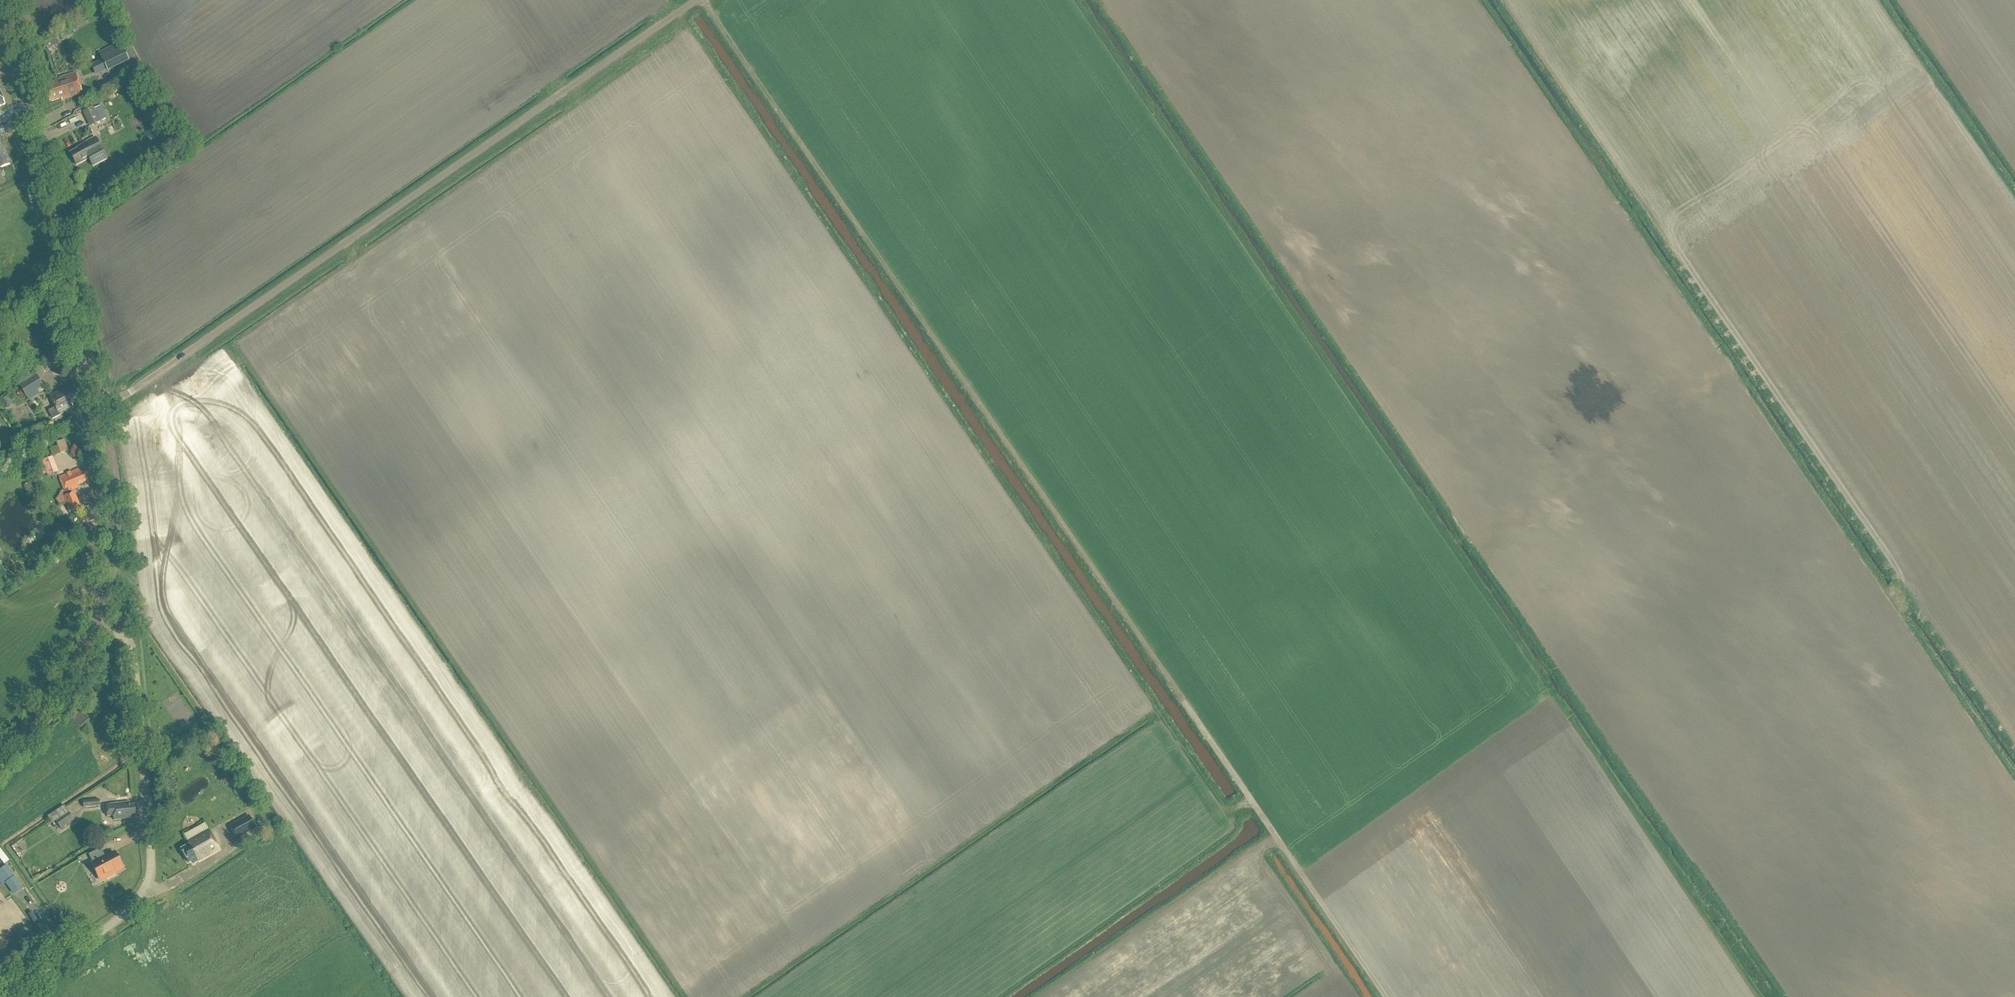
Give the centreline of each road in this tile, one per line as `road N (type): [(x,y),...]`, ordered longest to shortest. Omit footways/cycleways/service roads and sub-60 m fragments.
road 1 (track): [(701,0),(1257,810)]
road 2 (unclassified): [(100,404),(129,393),(696,0)]
road 3 (residential): [(6,996),(112,925),(151,877),(133,656),(96,624)]
road 4 (tertiary): [(100,404),(8,0)]
road 5 (track): [(1257,810),(1236,837),(1007,996)]
road 6 (track): [(1035,996),(1270,828)]
road 7 (track): [(1257,810),(1386,996)]
road 8 (tertiary): [(96,624),(116,528),(100,404)]
road 9 (tertiary): [(0,752),(60,690),(96,624)]

